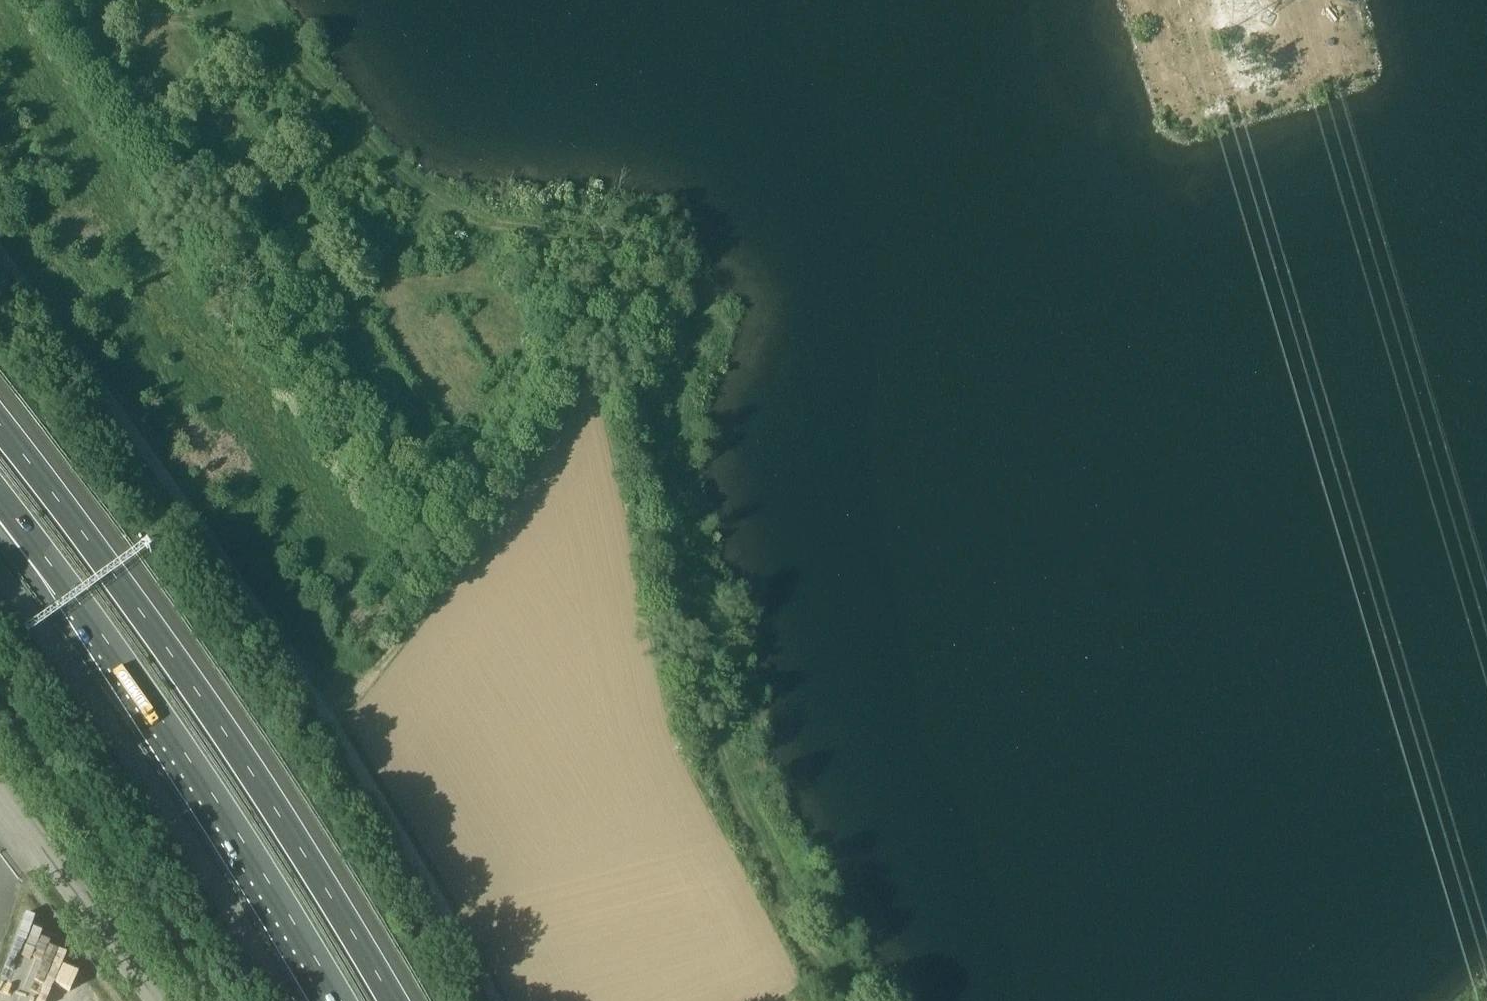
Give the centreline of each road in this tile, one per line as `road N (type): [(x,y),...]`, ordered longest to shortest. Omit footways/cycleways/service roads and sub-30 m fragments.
road 1 (unclassified): [(496,1000),(314,691),(0,262)]
road 2 (motorway): [(393,1000),(172,654),(0,425)]
road 3 (motorway): [(0,499),(228,816),(341,1000)]
road 4 (unclassified): [(291,1000),(0,574)]
road 5 (unclassified): [(156,1000),(0,794)]

